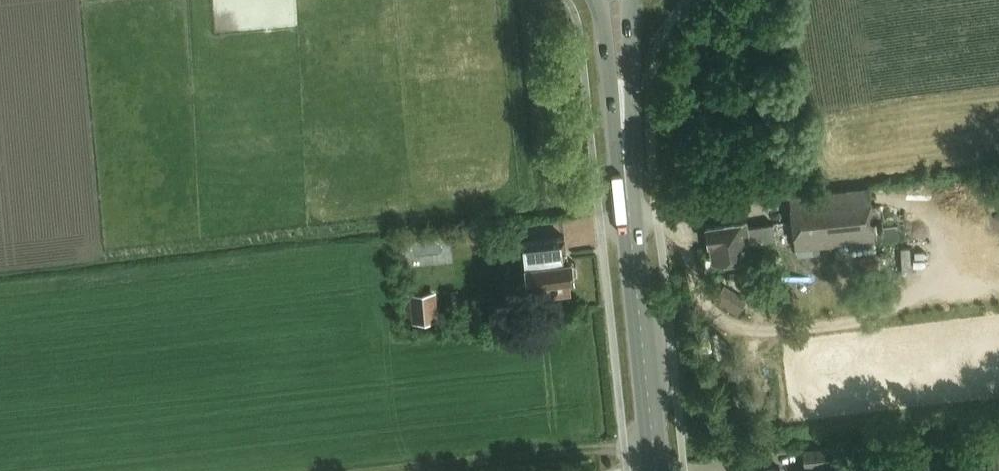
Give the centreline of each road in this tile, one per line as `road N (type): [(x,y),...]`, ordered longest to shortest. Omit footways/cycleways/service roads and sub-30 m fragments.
road 1 (track): [(653,443),(404,470)]
road 2 (secondary): [(656,470),(629,222)]
road 3 (secondary): [(593,0),(629,222)]
road 4 (secondary): [(629,222),(631,0)]

